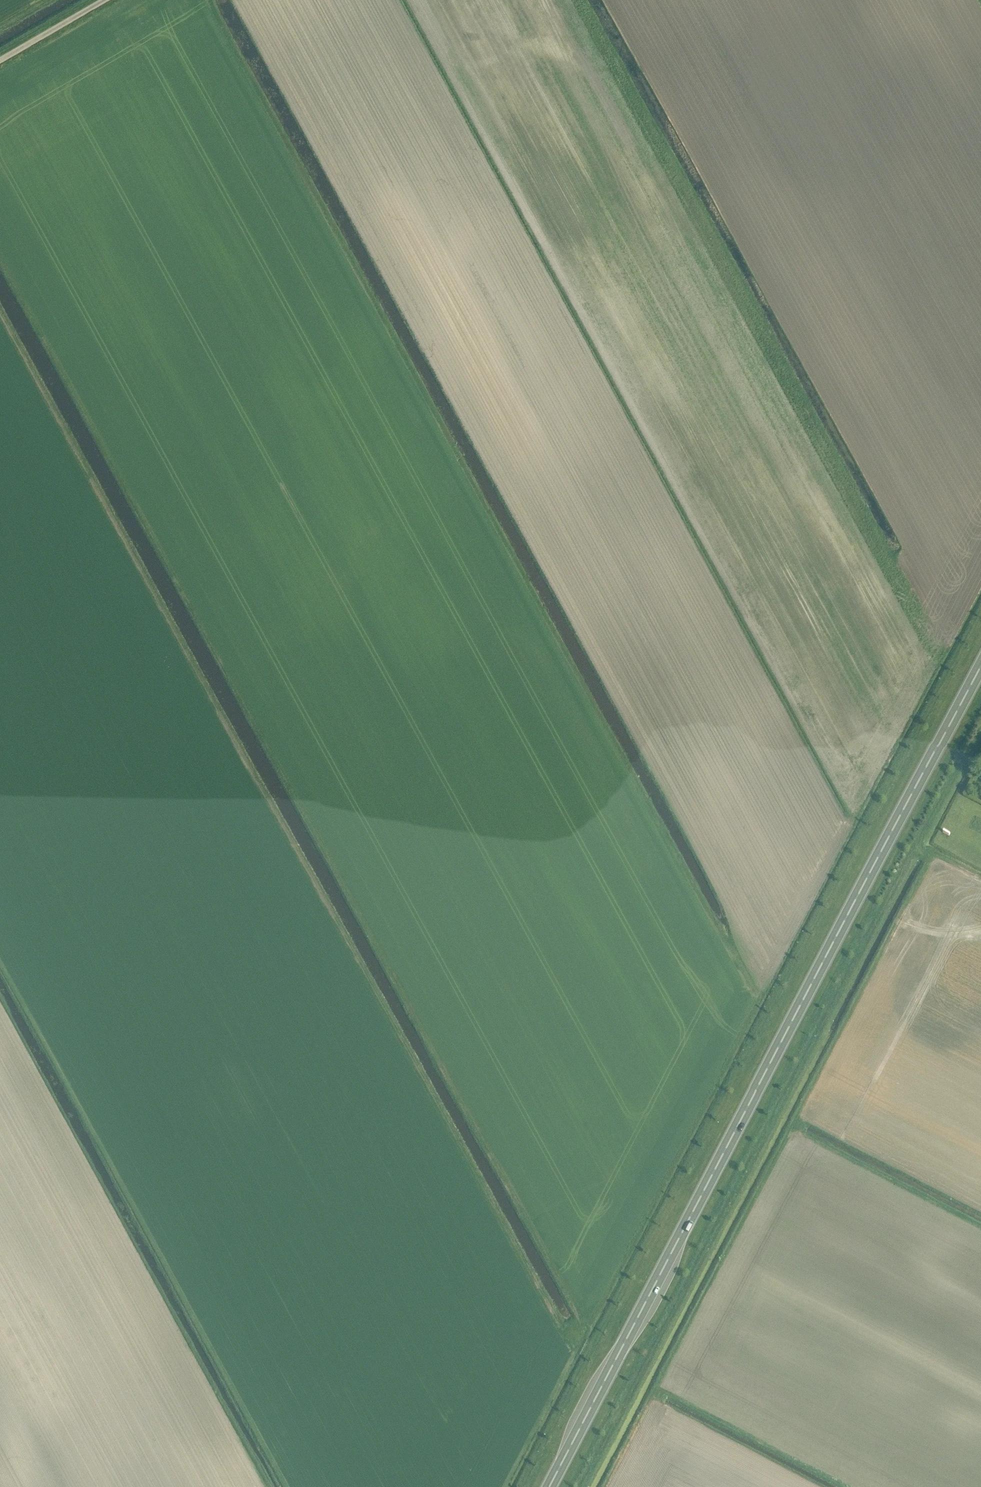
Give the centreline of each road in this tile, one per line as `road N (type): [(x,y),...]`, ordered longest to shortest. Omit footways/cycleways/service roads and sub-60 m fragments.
road 1 (trunk): [(550,1486),(980,669)]

